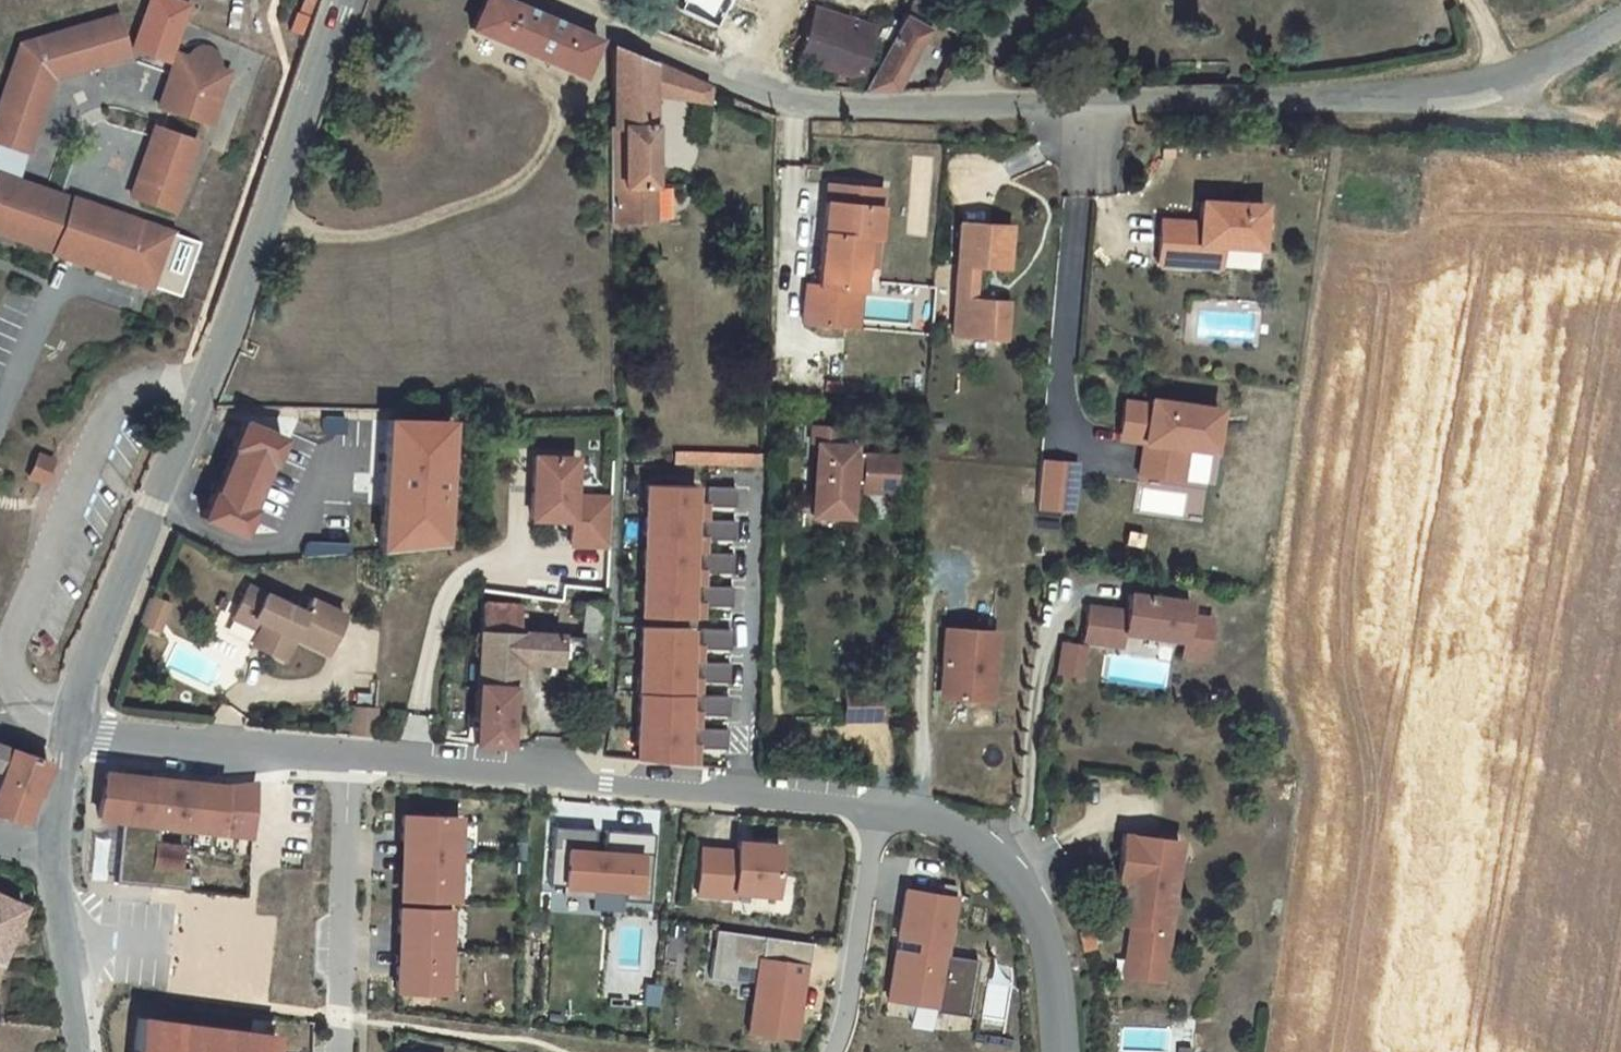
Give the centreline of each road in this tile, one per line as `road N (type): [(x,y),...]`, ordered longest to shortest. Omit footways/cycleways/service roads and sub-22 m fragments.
road 1 (tertiary): [(744,83),(793,103),(1490,98),(1620,10)]
road 2 (tertiary): [(74,724),(338,0)]
road 3 (residential): [(350,752),(876,804)]
road 4 (track): [(263,209),(325,237),(379,235),(506,191),(540,163),(574,97)]
road 5 (residential): [(876,804),(928,814),(977,841),(1014,877),(1056,974),(1063,1051)]
road 6 (residential): [(350,752),(336,1051)]
road 7 (residential): [(74,724),(350,752)]
road 8 (residential): [(831,1051),(846,1016),(876,804)]
road 9 (tertiary): [(543,0),(744,83)]
road 10 (tertiary): [(84,1051),(47,850)]
road 11 (tertiary): [(47,850),(74,724)]

